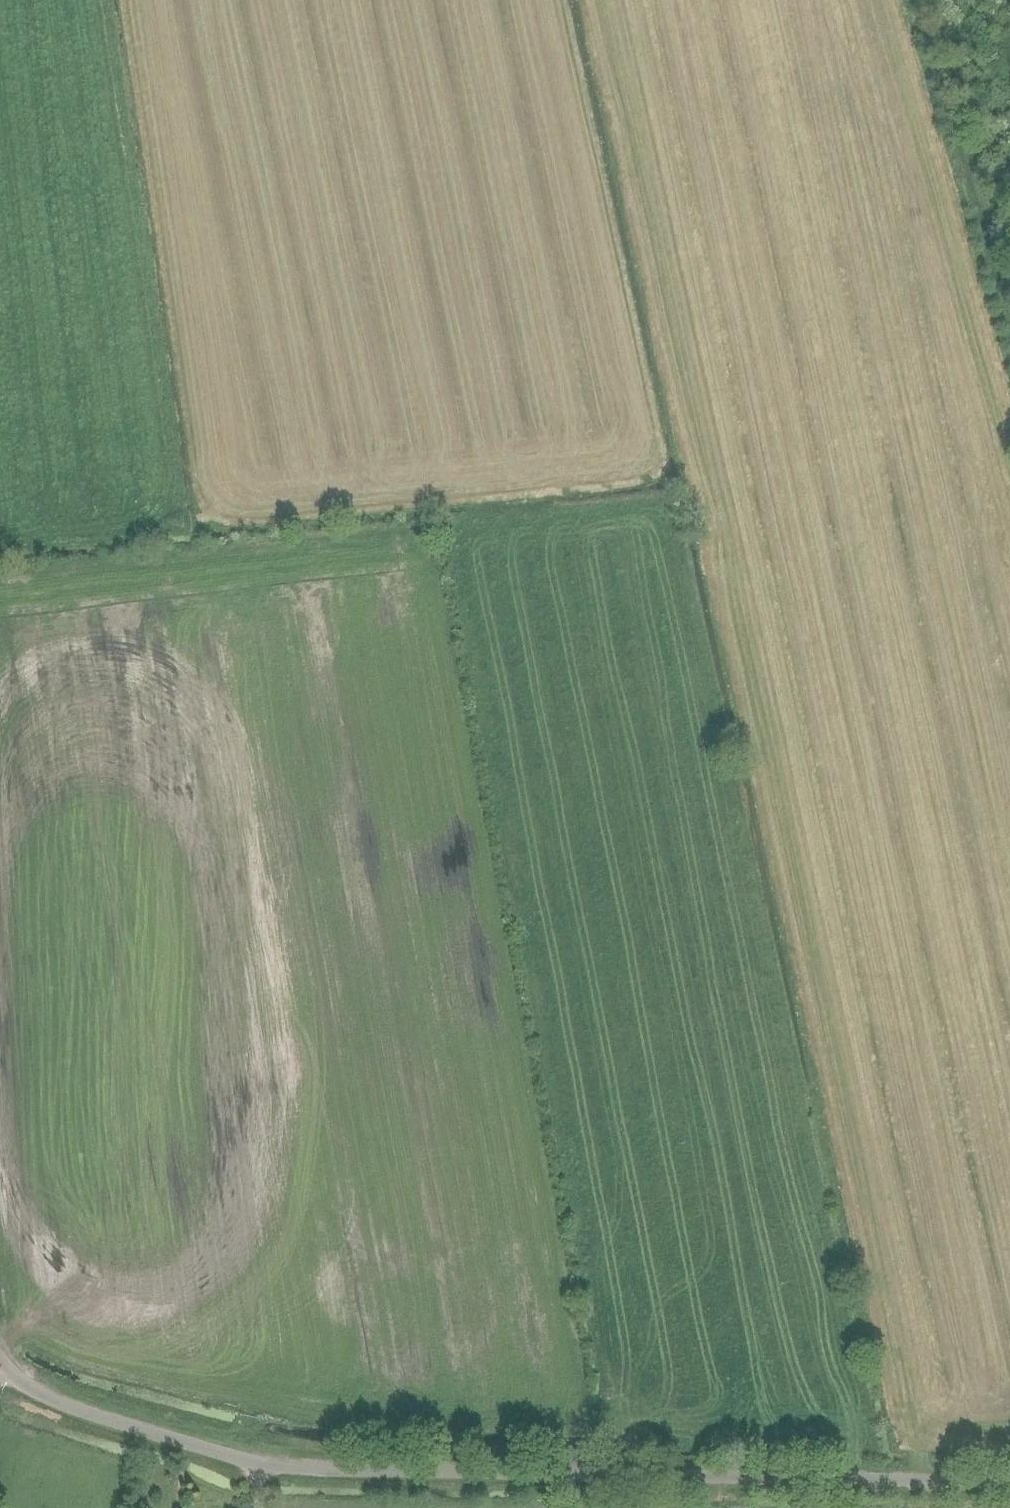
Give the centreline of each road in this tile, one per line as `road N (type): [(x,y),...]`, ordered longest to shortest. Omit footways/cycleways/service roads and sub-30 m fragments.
road 1 (unclassified): [(1009,1482),(262,1463),(59,1402),(0,1363)]

